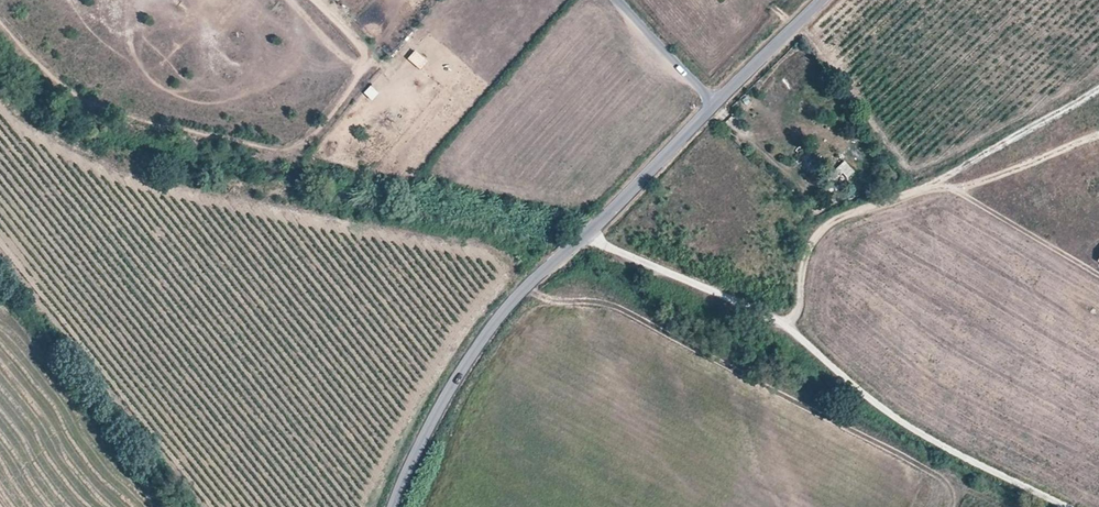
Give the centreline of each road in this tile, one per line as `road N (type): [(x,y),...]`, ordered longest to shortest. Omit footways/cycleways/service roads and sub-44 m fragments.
road 1 (unclassified): [(589,230),(602,243),(786,322),(860,391),(915,428),(1068,506)]
road 2 (track): [(313,0),(360,45),(363,71),(315,134),(285,151),(106,111),(67,89),(0,22)]
road 3 (track): [(1098,91),(941,179),(835,220),(804,257),(799,310),(786,322)]
road 4 (tertiary): [(589,230),(496,320),(415,452),(393,506)]
road 5 (tertiary): [(713,104),(589,230)]
road 6 (tertiary): [(821,0),(713,104)]
road 7 (unclassified): [(618,0),(713,104)]

